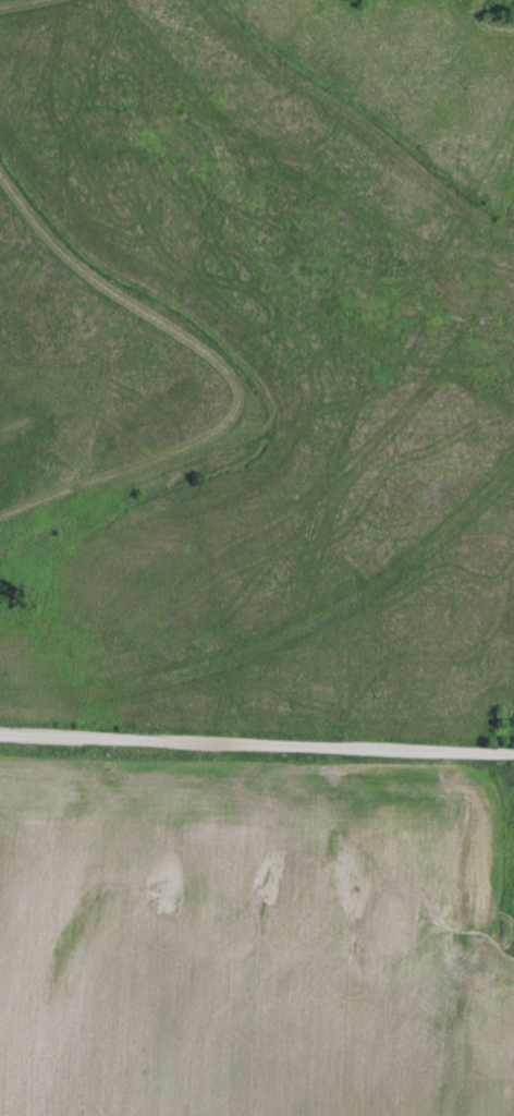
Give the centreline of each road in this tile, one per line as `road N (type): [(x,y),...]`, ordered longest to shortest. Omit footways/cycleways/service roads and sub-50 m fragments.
road 1 (residential): [(0,731),(513,754)]

